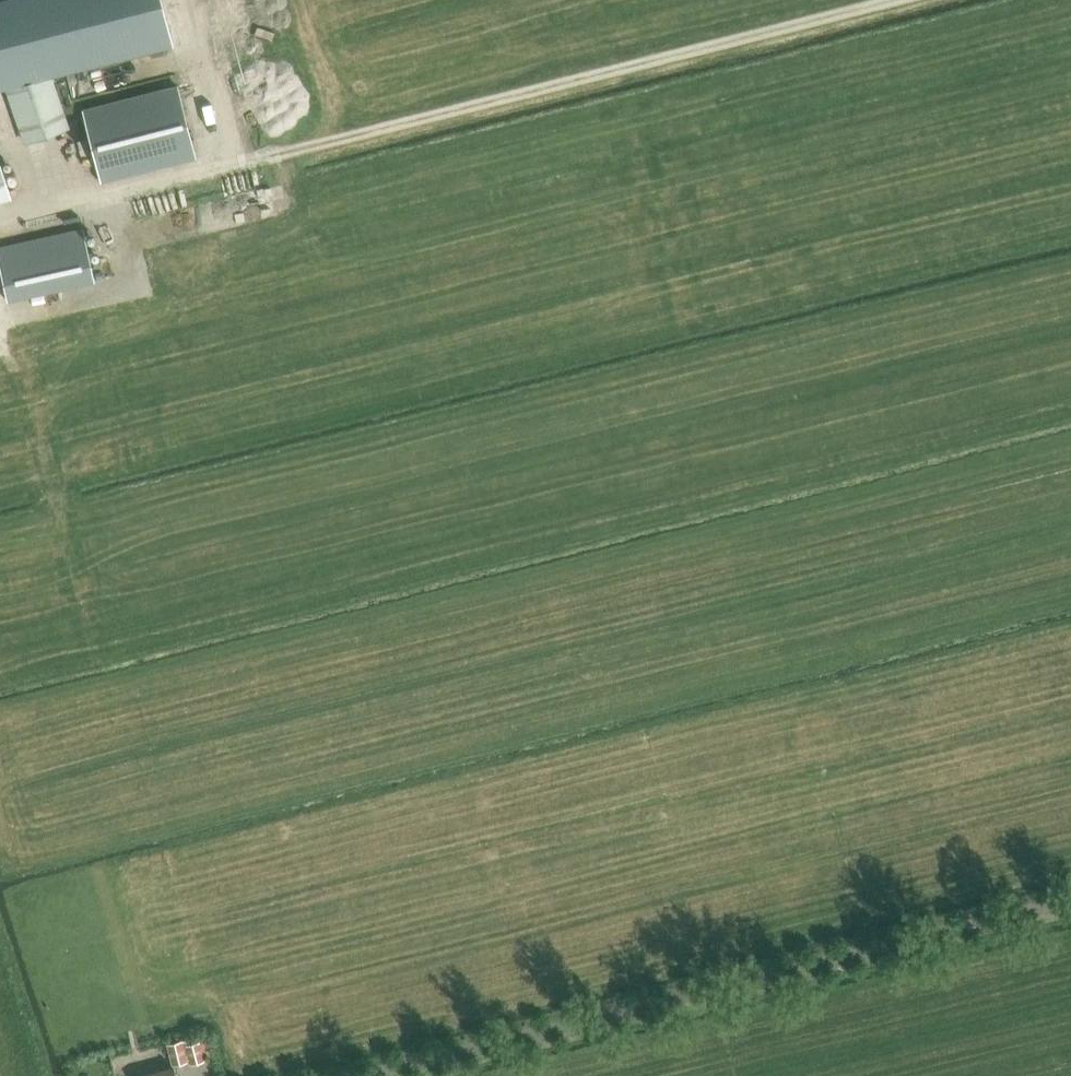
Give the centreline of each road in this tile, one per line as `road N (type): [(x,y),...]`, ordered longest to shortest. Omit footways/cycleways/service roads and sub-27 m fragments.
road 1 (track): [(0,339),(26,390),(57,508),(79,531),(101,535),(576,419)]
road 2 (track): [(221,169),(184,0)]

